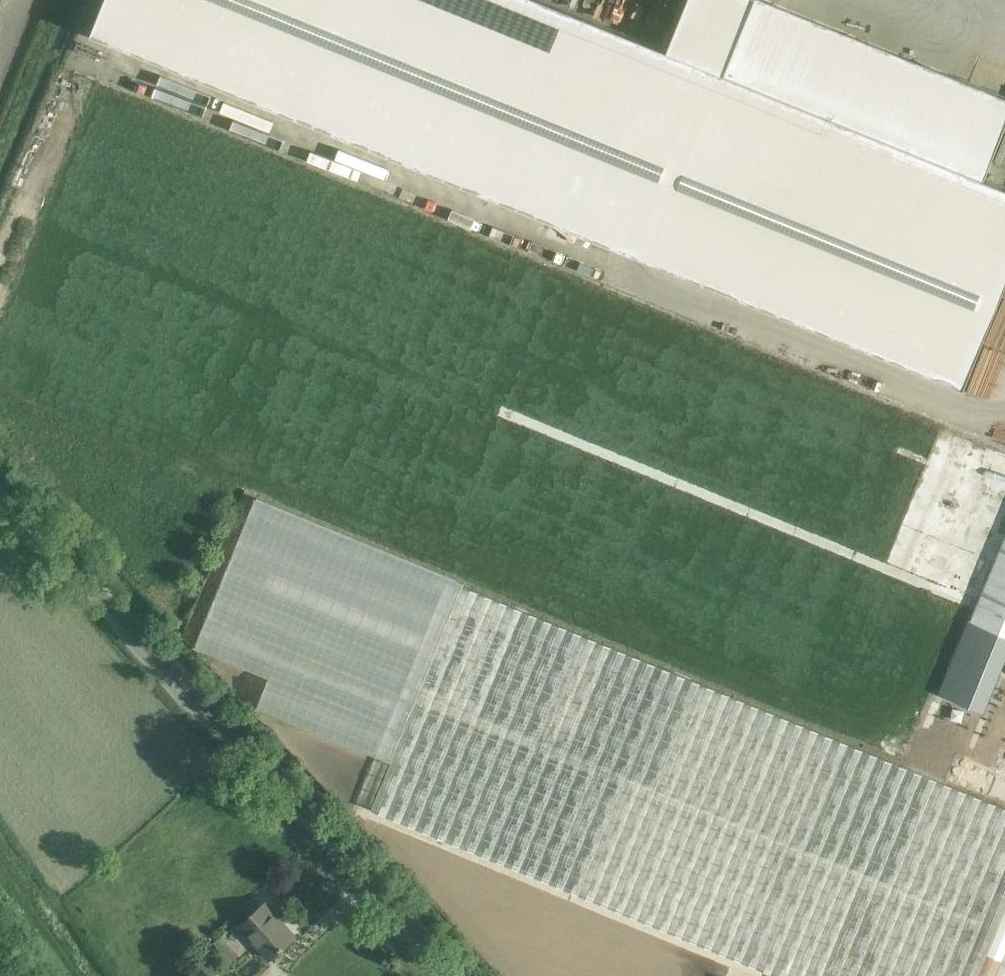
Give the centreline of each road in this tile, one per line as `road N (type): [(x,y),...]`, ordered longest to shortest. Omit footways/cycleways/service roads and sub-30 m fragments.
road 1 (tertiary): [(462,975),(0,479)]

